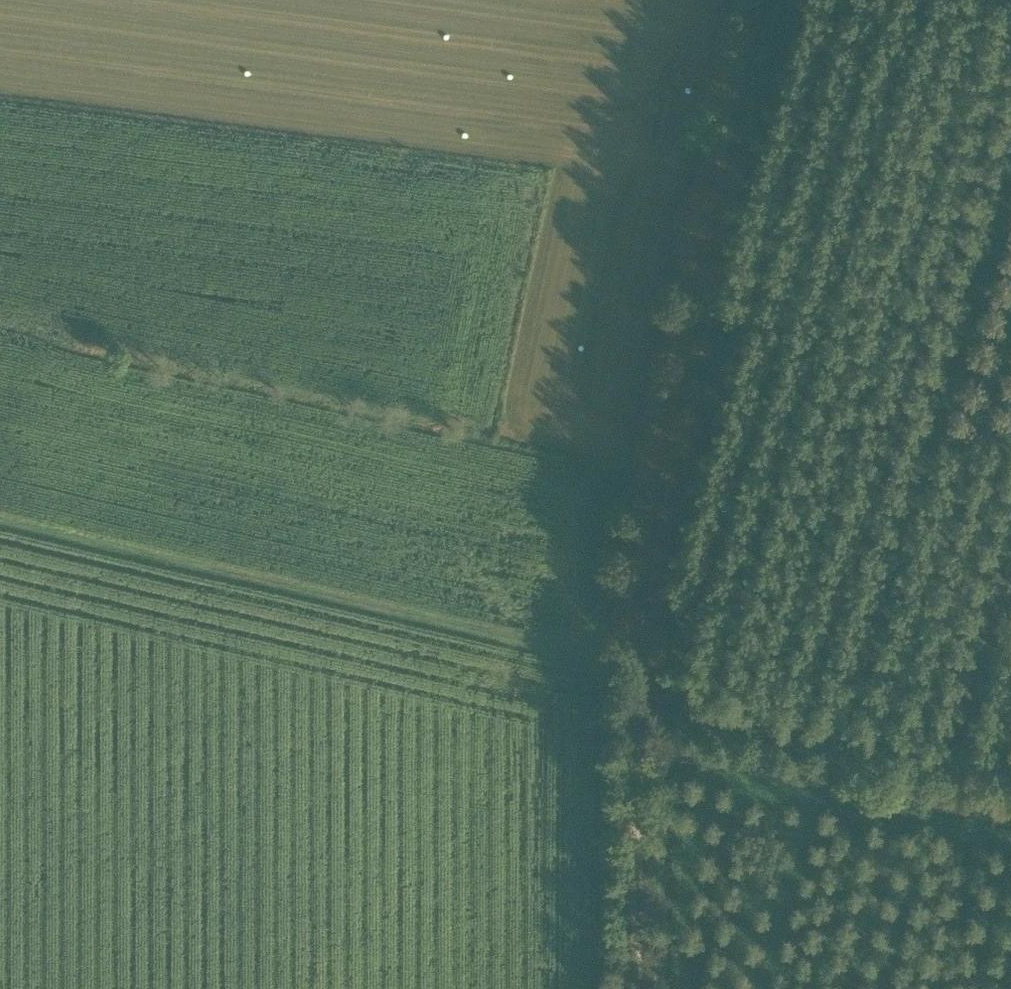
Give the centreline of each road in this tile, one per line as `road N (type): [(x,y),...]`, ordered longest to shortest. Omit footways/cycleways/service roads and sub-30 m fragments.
road 1 (track): [(760,0),(691,310),(666,478),(640,988)]
road 2 (track): [(0,528),(651,675)]
road 3 (track): [(0,325),(488,438)]

